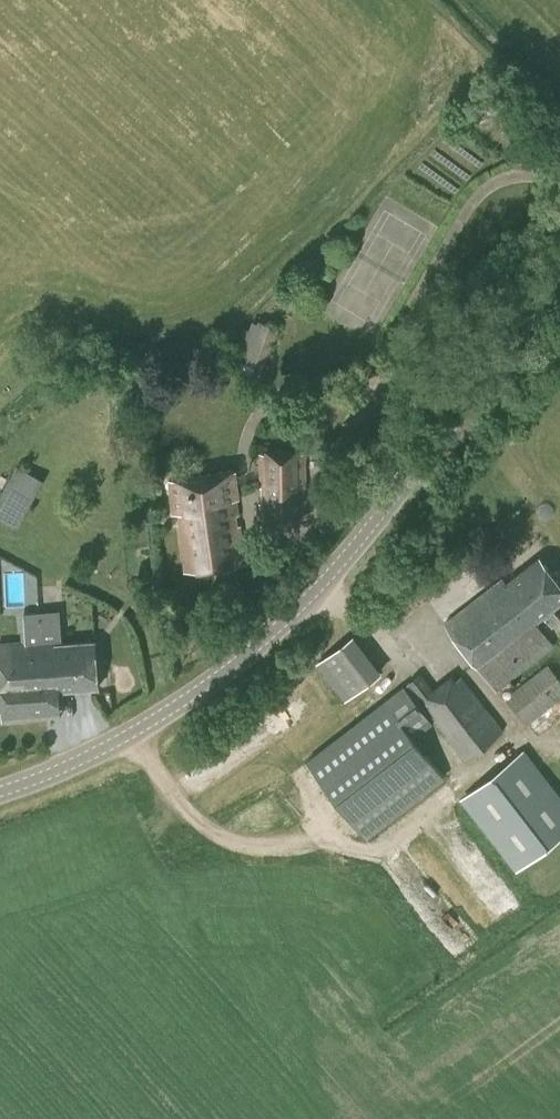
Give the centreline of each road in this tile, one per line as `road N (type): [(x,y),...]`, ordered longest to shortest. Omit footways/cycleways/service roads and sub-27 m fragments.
road 1 (tertiary): [(0,792),(133,733),(267,638),(336,572),(456,432),(559,275)]

